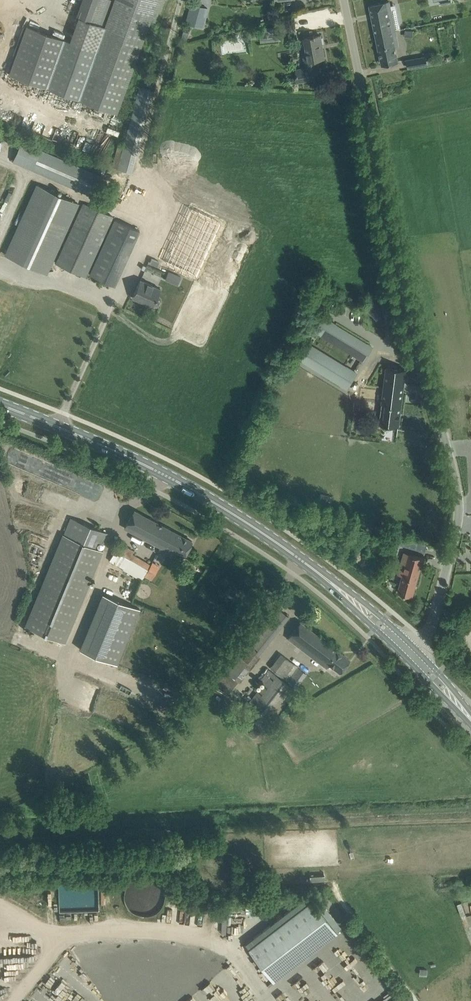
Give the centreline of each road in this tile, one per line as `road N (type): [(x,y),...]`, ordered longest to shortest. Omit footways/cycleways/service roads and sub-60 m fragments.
road 1 (unclassified): [(416,650),(432,624),(459,500),(343,0)]
road 2 (secondary): [(0,404),(155,470),(331,583)]
road 3 (track): [(20,801),(164,726),(300,560)]

